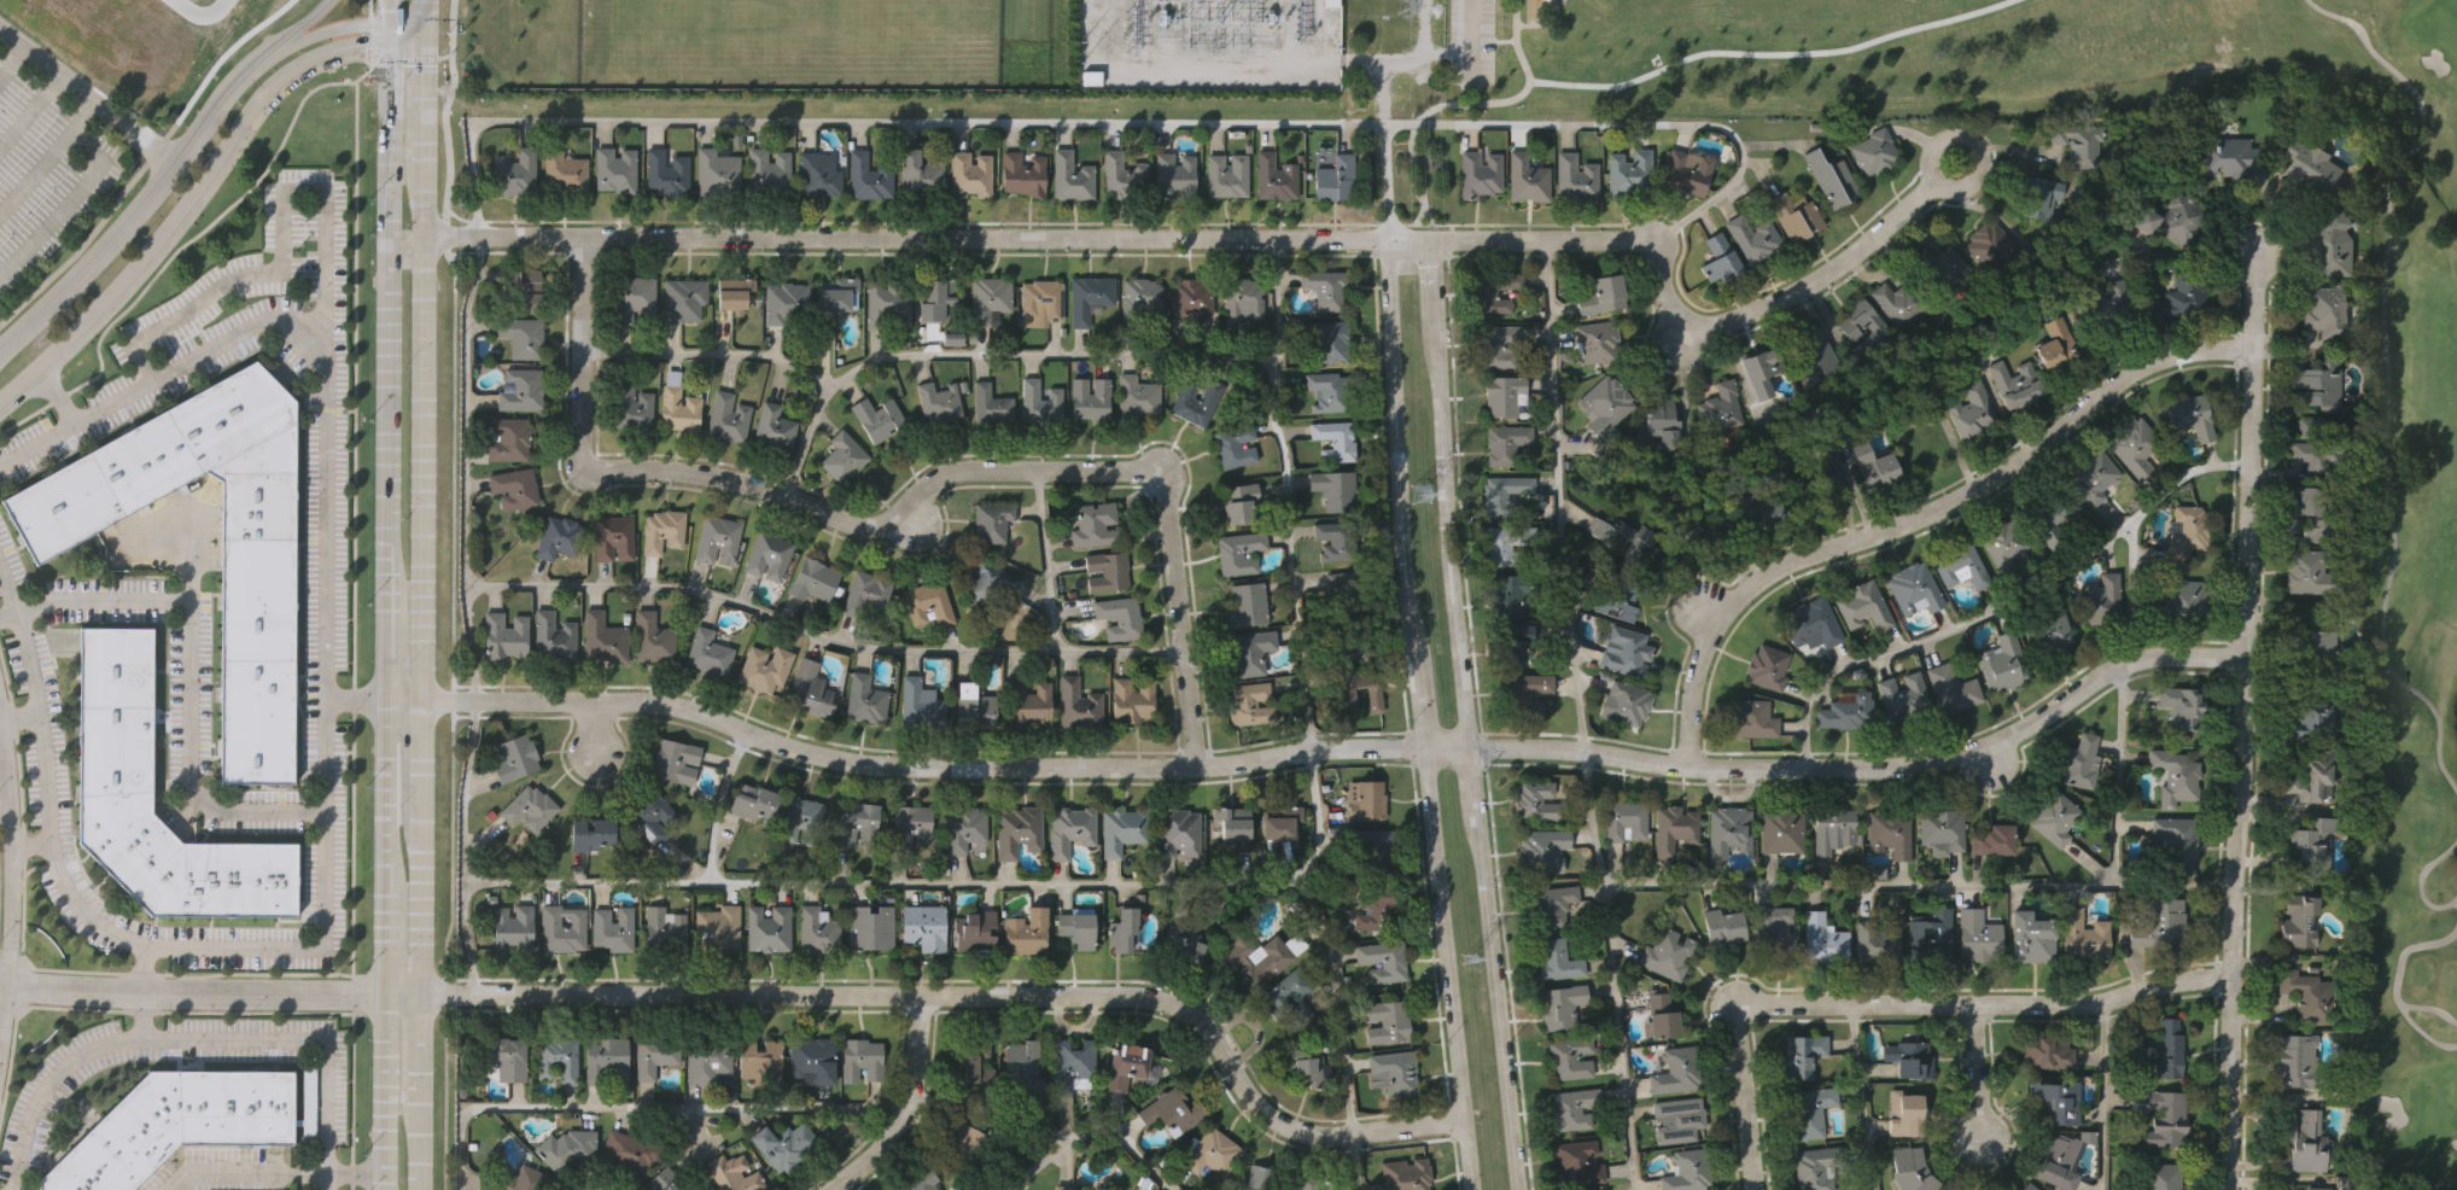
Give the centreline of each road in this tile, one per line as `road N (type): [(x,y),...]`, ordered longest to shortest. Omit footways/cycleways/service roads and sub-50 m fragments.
road 1 (tertiary): [(389,702),(669,702),(815,752),(900,768),(1198,768),(1324,751),(1529,748),(1687,766),(1838,769),(1979,749),(2128,663),(2245,658)]
road 2 (residential): [(421,239),(1504,241),(1636,232),(1654,243),(1669,315),(1699,326),(1805,278),(1938,180)]
road 3 (residential): [(381,991),(1159,998),(1198,1019),(1256,1107),(1279,1126),(1346,1137),(1465,1120)]
road 4 (secondary): [(415,1189),(424,52)]
road 5 (residential): [(582,238),(590,465),(751,485),(870,530),(958,472),(1160,476),(1198,768)]
road 6 (tertiary): [(1387,238),(1407,593),(1476,1189)]
road 7 (tertiary): [(1514,1189),(1446,582),(1429,240)]
road 8 (residential): [(2255,258),(2228,1189)]
road 9 (residential): [(1687,766),(1694,675),(1711,620),(1733,595),(1989,482),(2150,364),(2179,352),(2252,346)]
road 10 (secondary): [(0,404),(130,279),(290,75),(345,54),(424,52)]
road 11 (secondary): [(393,0),(389,533)]
road 12 (residential): [(1743,1008),(2108,1002),(2167,984),(2230,978)]
road 13 (residential): [(381,991),(142,993),(0,983)]
road 14 (tertiary): [(0,1036),(10,903),(0,709)]
road 15 (secondary): [(176,159),(89,264),(0,349)]
road 16 (residential): [(832,1189),(883,1147),(906,1110),(917,1075),(921,996)]
road 17 (secondary): [(381,991),(380,1176)]
road 18 (residential): [(1757,1189),(1737,1025),(1743,1008)]
road 19 (residential): [(1955,134),(1938,144),(1933,171),(1944,186),(1969,188),(1984,177),(1986,151),(1955,134)]
road 20 (secondary): [(389,533),(389,702)]
road 21 (secondary): [(389,702),(385,865)]
road 22 (residential): [(1975,1005),(1983,1138)]
road 23 (secondary): [(385,865),(381,991)]

